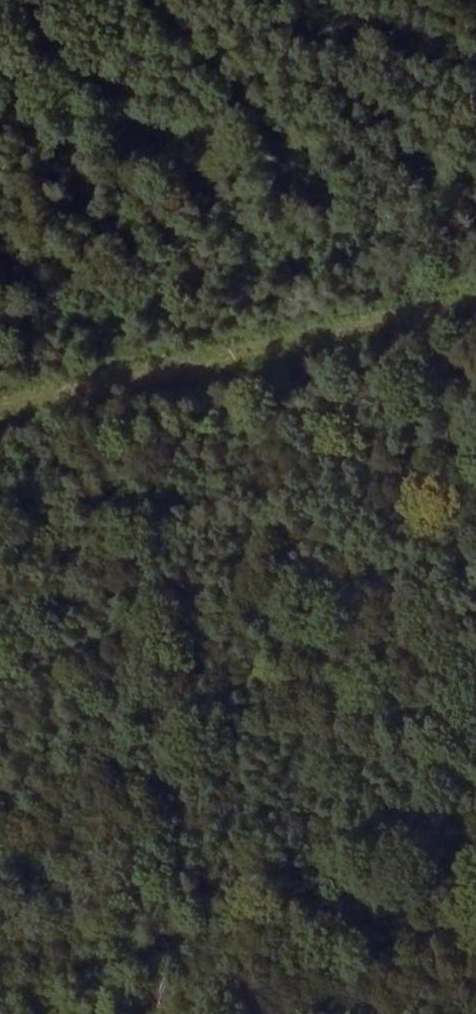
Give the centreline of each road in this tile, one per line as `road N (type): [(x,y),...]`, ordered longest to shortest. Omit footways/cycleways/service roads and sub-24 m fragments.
road 1 (track): [(0,408),(475,294)]

